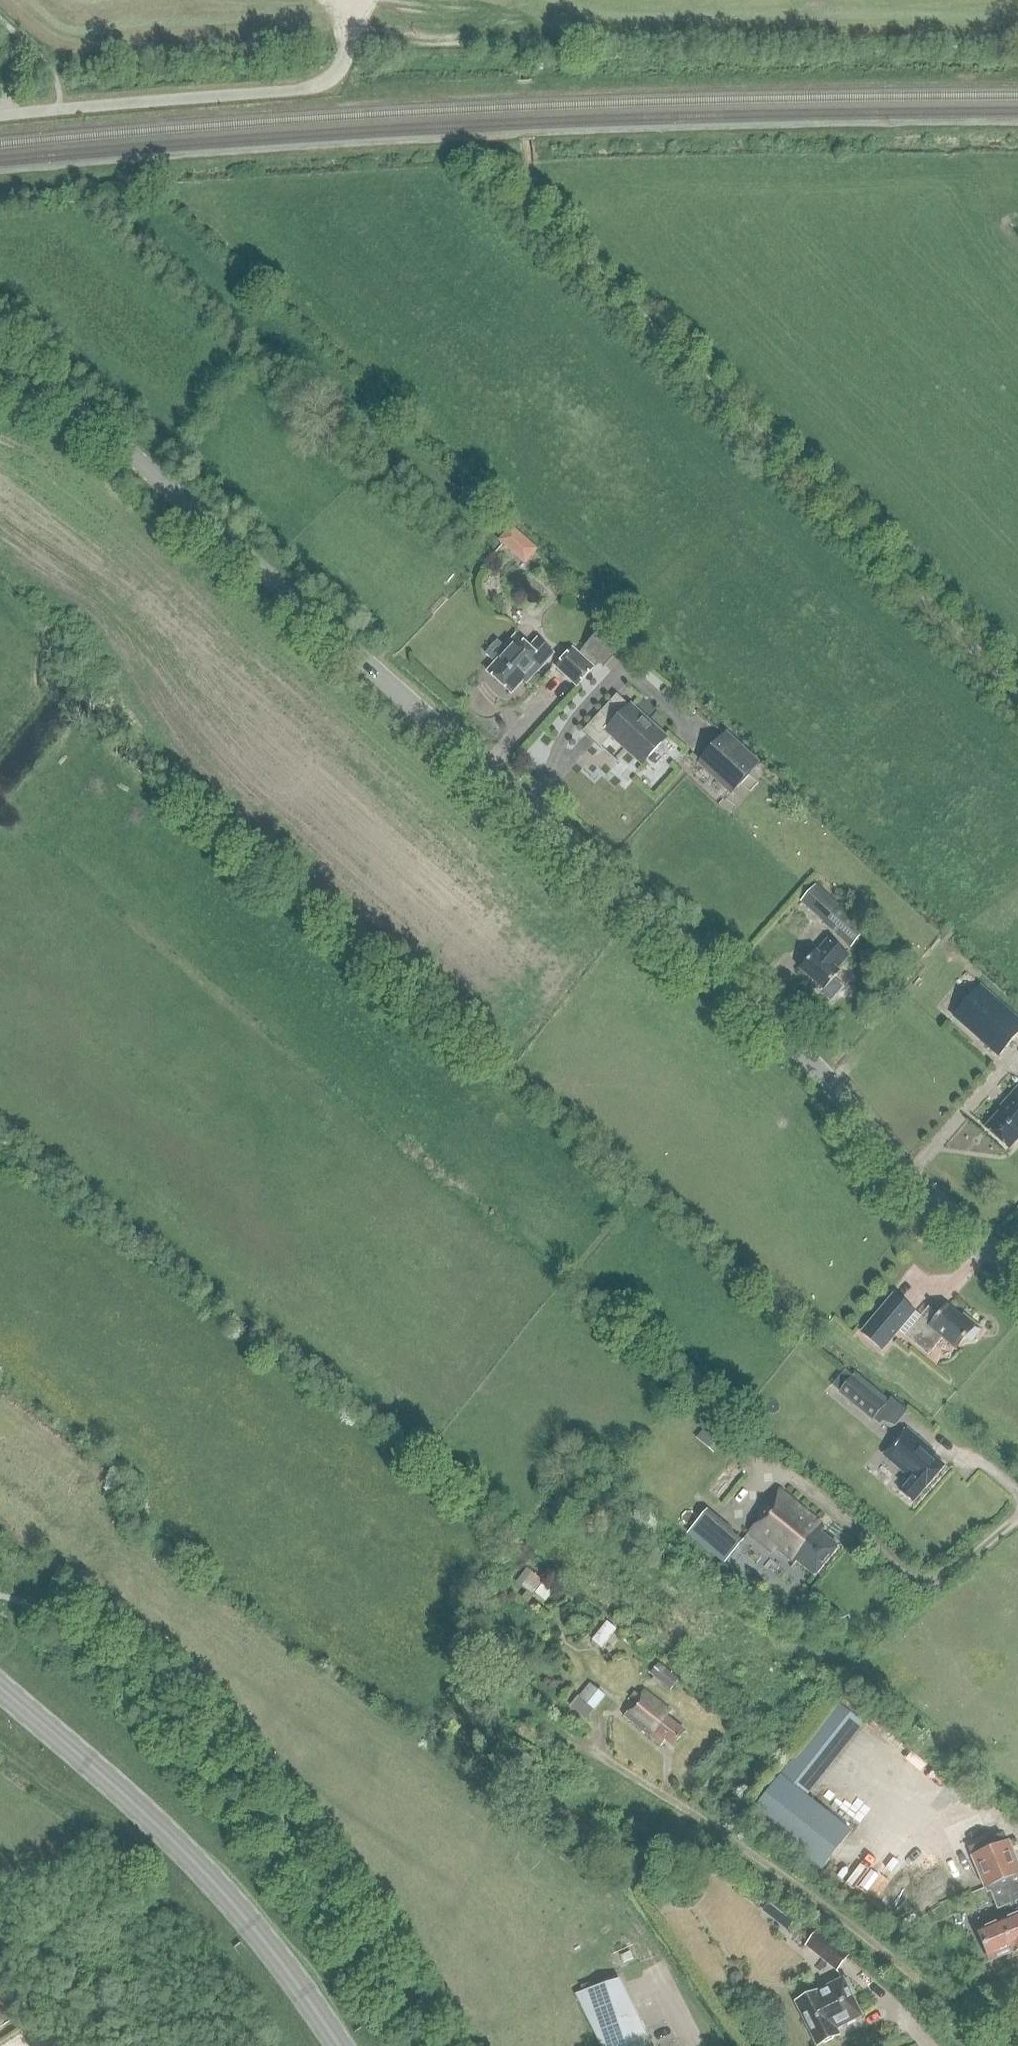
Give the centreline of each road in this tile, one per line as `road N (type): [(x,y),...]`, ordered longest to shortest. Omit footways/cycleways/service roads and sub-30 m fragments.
road 1 (unclassified): [(1017,1270),(904,1175),(763,1021),(105,428),(51,387),(0,364)]
road 2 (primary): [(339,2045),(269,1944),(190,1858),(0,1685)]
road 3 (track): [(733,1610),(778,1645),(833,1661),(1017,1801)]

